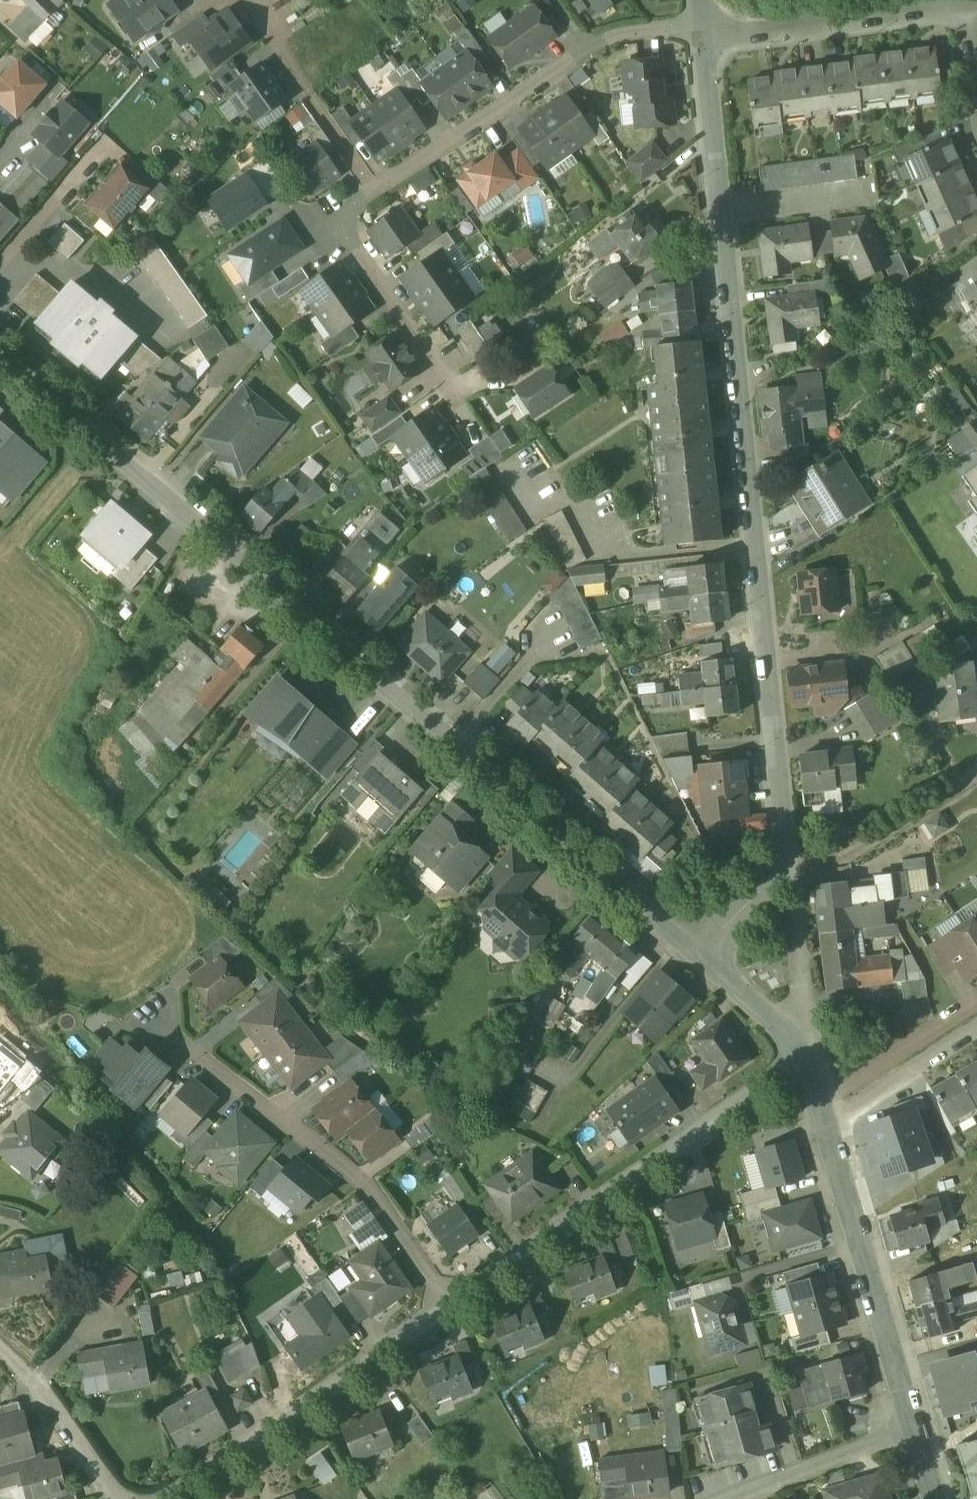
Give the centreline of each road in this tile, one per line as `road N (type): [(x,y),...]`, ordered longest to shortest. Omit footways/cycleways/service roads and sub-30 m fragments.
road 1 (unclassified): [(708,35),(784,854),(699,955)]
road 2 (unclassified): [(699,955),(0,347)]
road 3 (residential): [(453,1314),(364,1187),(183,1047),(155,1012)]
road 4 (unclassified): [(800,1066),(453,1314)]
road 5 (residential): [(708,35),(629,37),(587,51),(372,191)]
road 6 (unclassified): [(453,1314),(179,1498)]
road 7 (unclassified): [(830,1133),(914,1428)]
road 8 (residential): [(965,3),(708,35)]
road 9 (residential): [(372,191),(348,219),(356,249),(456,385)]
road 10 (residential): [(259,2),(307,95),(372,191)]
road 11 (unclassified): [(914,1428),(730,1498)]
road 12 (unclassified): [(118,1498),(0,1349)]
road 13 (residential): [(820,1101),(976,1002)]
road 14 (residential): [(976,1033),(830,1133)]
road 15 (unclassified): [(699,955),(800,1066)]

